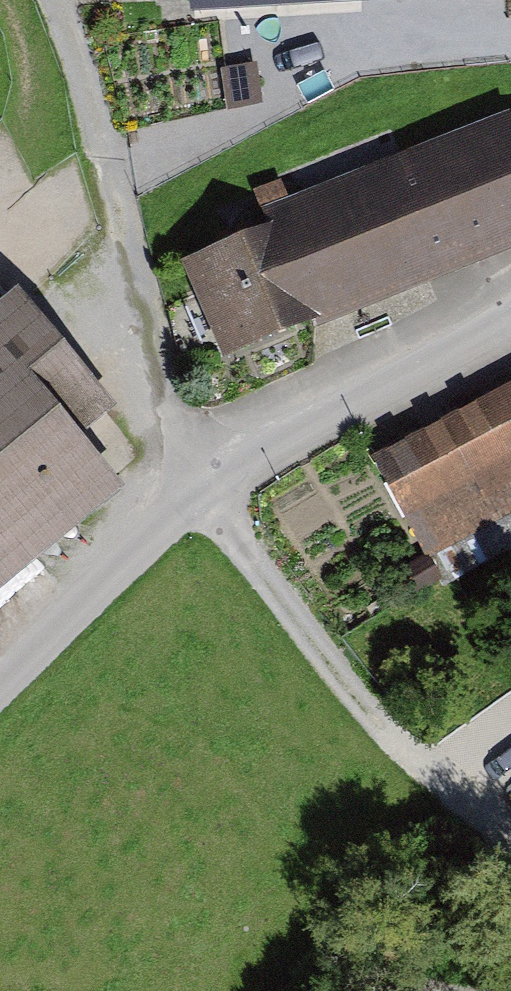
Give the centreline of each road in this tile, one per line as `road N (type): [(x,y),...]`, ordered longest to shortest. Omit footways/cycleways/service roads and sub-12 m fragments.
road 1 (unclassified): [(0,688),(200,487),(510,322)]
road 2 (track): [(53,0),(200,487)]
road 3 (track): [(510,850),(333,671),(200,487)]

